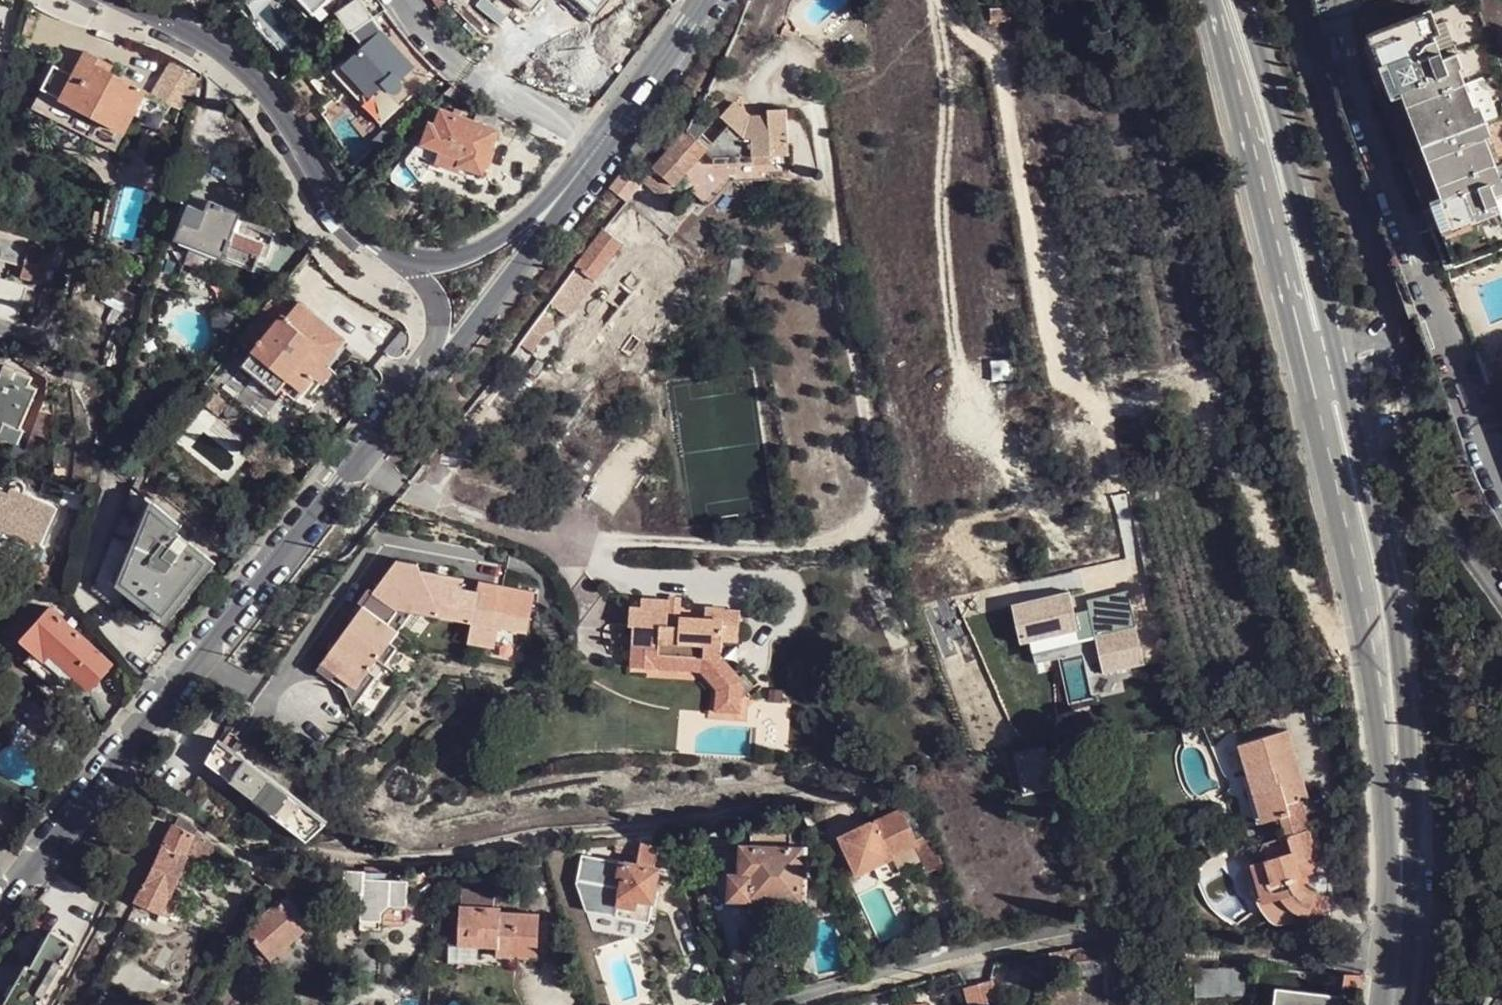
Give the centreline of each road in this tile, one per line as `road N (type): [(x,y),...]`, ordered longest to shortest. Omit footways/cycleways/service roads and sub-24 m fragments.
road 1 (primary): [(1208,0),(1372,684),(1400,927)]
road 2 (primary): [(1400,927),(1409,760),(1400,650),(1276,111),(1242,0)]
road 3 (unclassified): [(0,902),(415,388)]
road 4 (residential): [(766,1004),(980,950),(1097,937),(1198,953)]
road 5 (tertiary): [(402,260),(353,222),(293,131),(207,45),(120,0)]
road 6 (unclassified): [(415,388),(580,185),(597,142)]
road 7 (residential): [(597,142),(468,71),(436,46),(401,0)]
road 8 (tertiary): [(597,142),(488,246),(402,260)]
road 9 (tertiary): [(597,142),(700,0)]
road 10 (unclassified): [(415,388),(436,332),(434,309),(402,260)]

